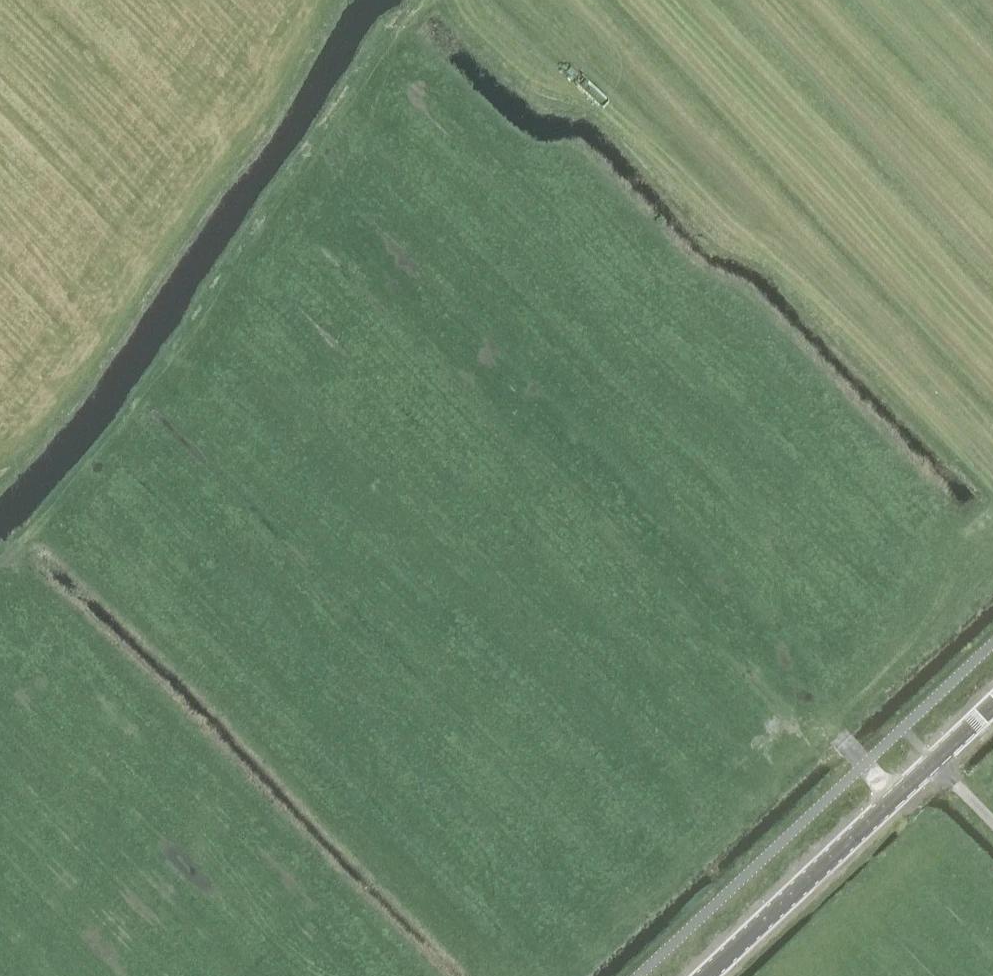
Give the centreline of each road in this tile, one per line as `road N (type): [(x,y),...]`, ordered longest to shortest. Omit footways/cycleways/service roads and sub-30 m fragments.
road 1 (secondary): [(704,975),(992,704)]

